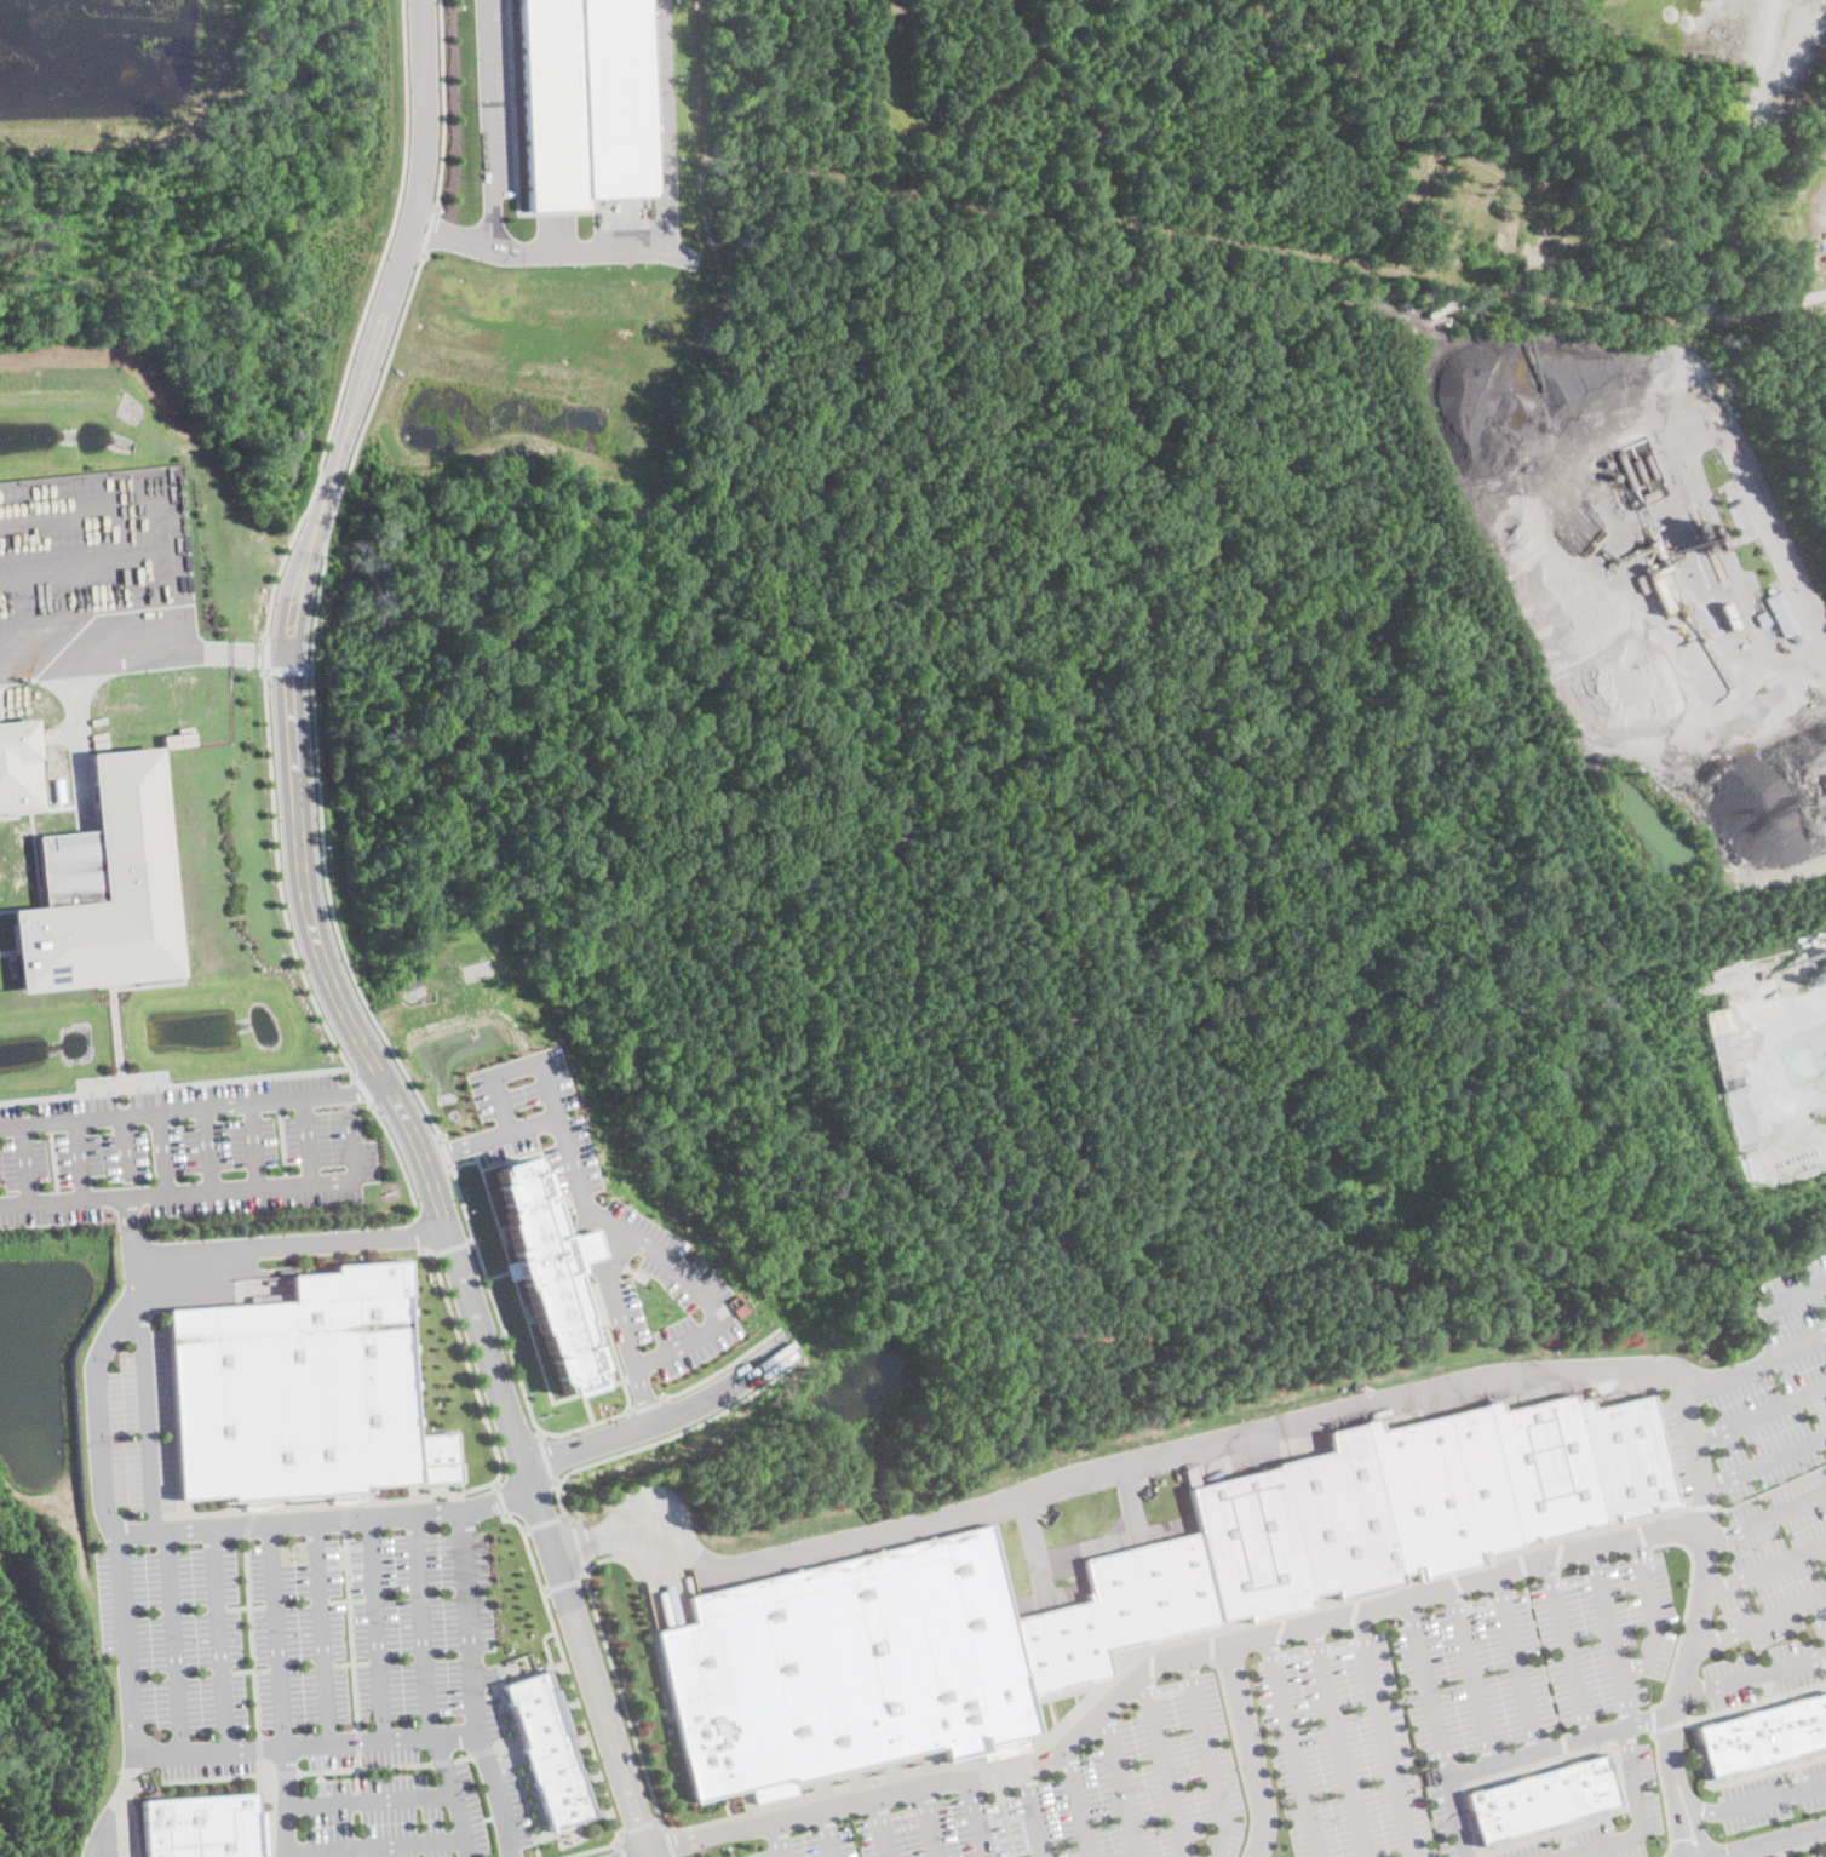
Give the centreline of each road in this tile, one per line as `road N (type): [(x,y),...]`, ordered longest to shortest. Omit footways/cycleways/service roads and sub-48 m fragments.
road 1 (residential): [(652,1856),(438,1193),(334,995),(300,866),(288,652),(308,540),(410,227),(425,107),(422,0)]
road 2 (residential): [(1800,0),(1764,103),(1693,242),(1705,360),(1787,546),(1825,605)]
road 3 (residential): [(1681,1776),(1672,1713),(1704,1617),(1709,1534),(1707,1472),(1682,1374)]

